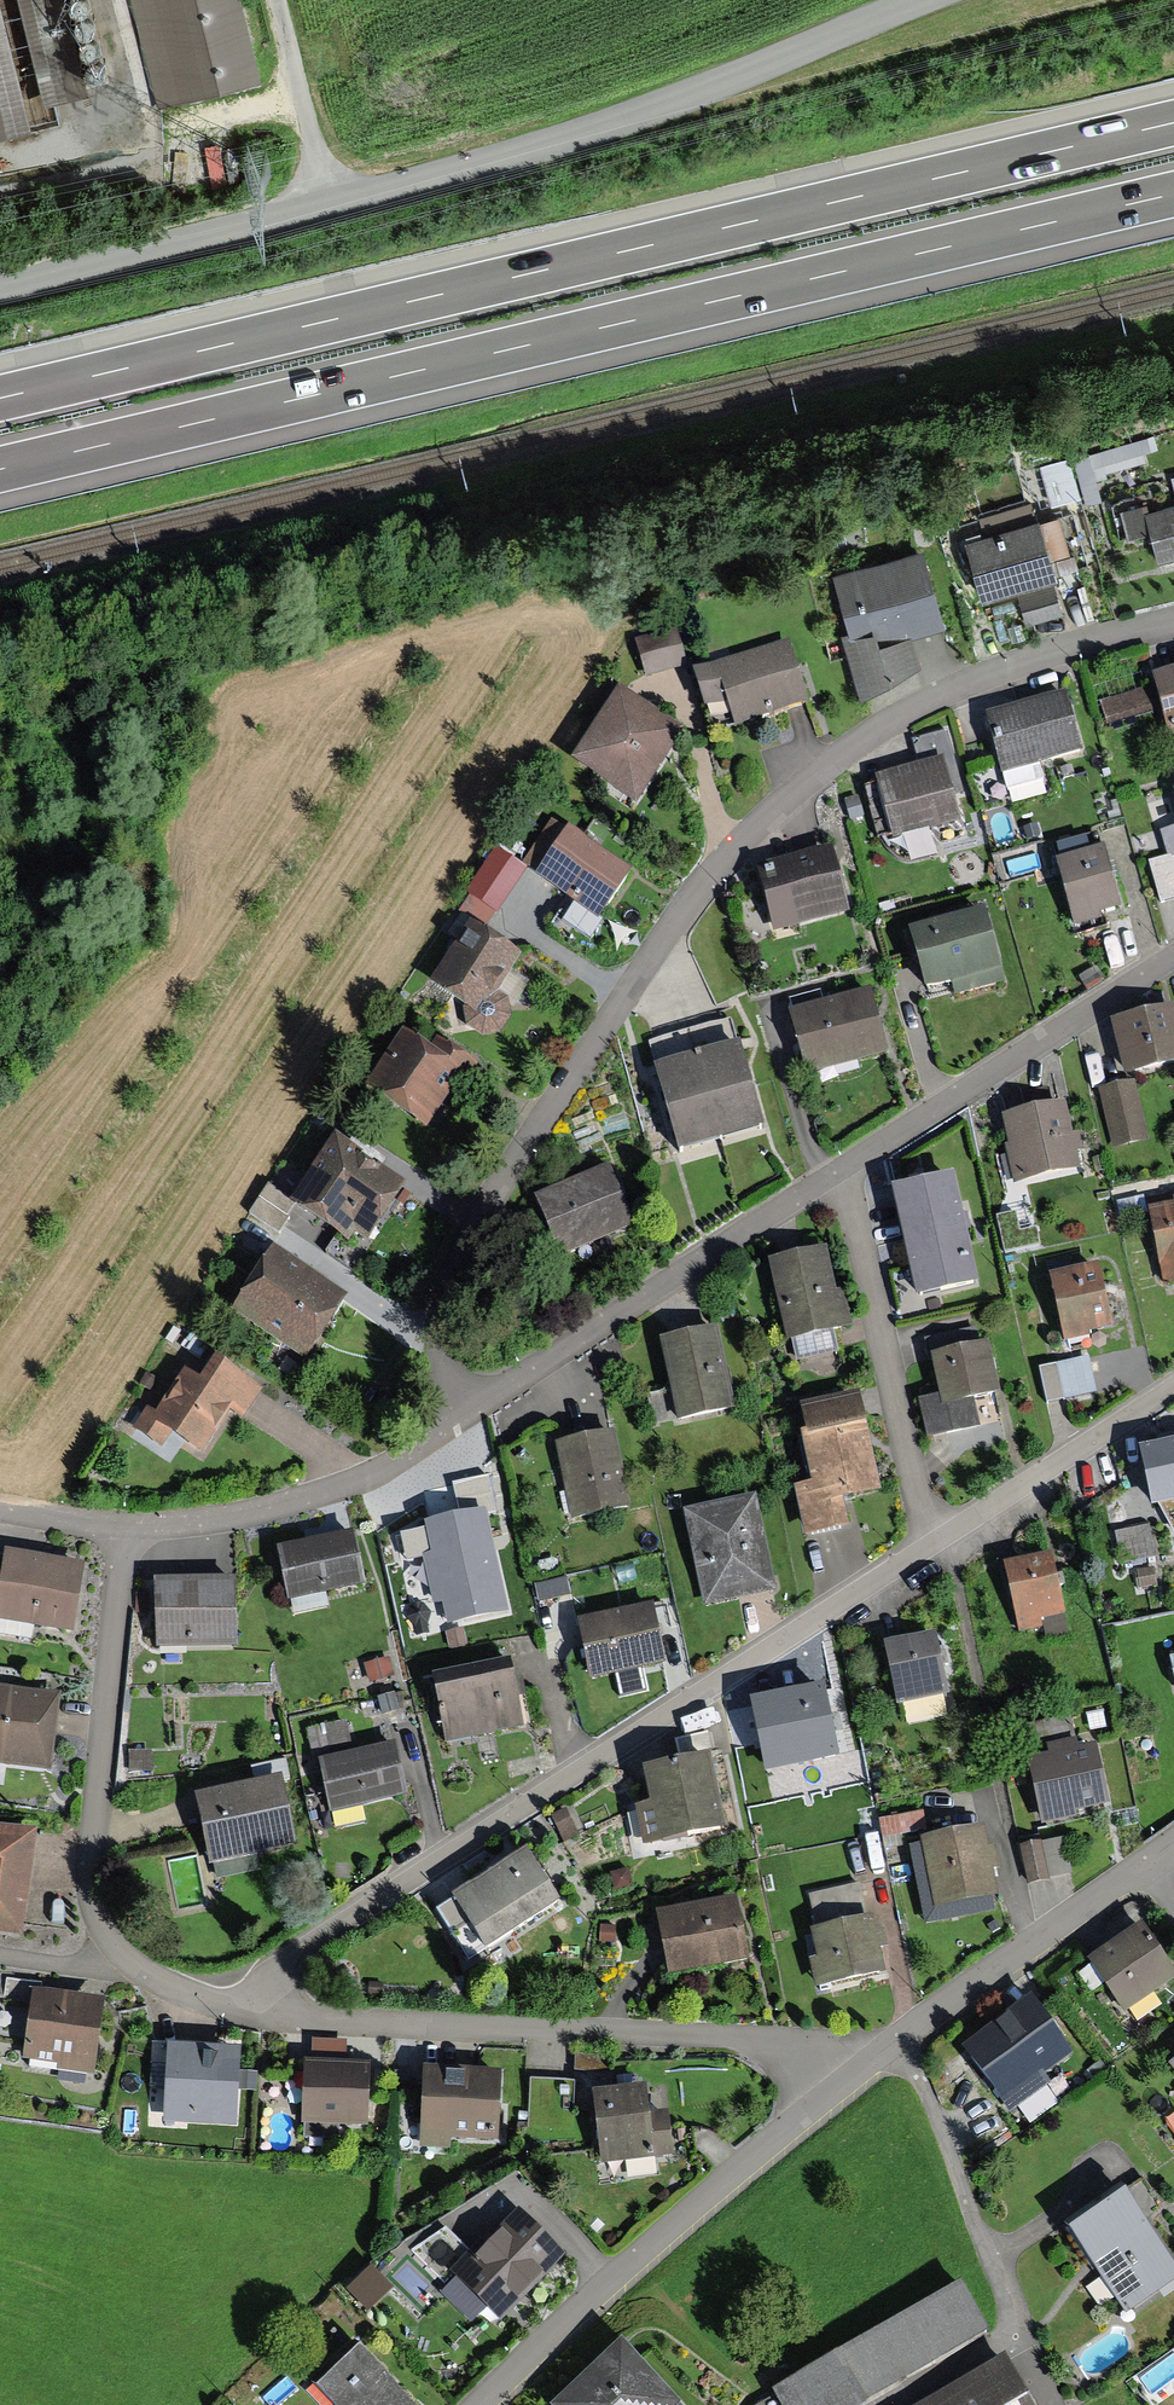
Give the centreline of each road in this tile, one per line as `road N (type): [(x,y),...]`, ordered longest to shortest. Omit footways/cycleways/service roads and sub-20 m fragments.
road 1 (motorway): [(0,469),(1173,194)]
road 2 (motorway): [(1173,123),(0,398)]
road 3 (residential): [(1173,620),(1027,660),(929,700),(827,763),(727,850),(605,1017),(461,1248),(446,1338),(452,1378),(471,1410)]
road 4 (residential): [(0,290),(573,137),(922,0)]
road 5 (residential): [(937,1533),(358,1913),(281,1968),(263,2012)]
road 6 (residential): [(263,2012),(109,1959),(87,1868),(122,1523)]
road 7 (residential): [(840,2082),(793,2048),(263,2012)]
road 8 (residential): [(481,2404),(840,2082)]
road 9 (residential): [(471,1410),(837,1174)]
road 10 (residential): [(837,1174),(1173,953)]
road 11 (residential): [(840,2082),(1143,1862)]
road 12 (residential): [(122,1523),(256,1511),(345,1486),(471,1410)]
road 13 (residential): [(937,1533),(837,1174)]
road 14 (residential): [(1173,1385),(937,1533)]
road 15 (track): [(278,0),(329,207)]
road 16 (residential): [(0,1511),(122,1523)]

